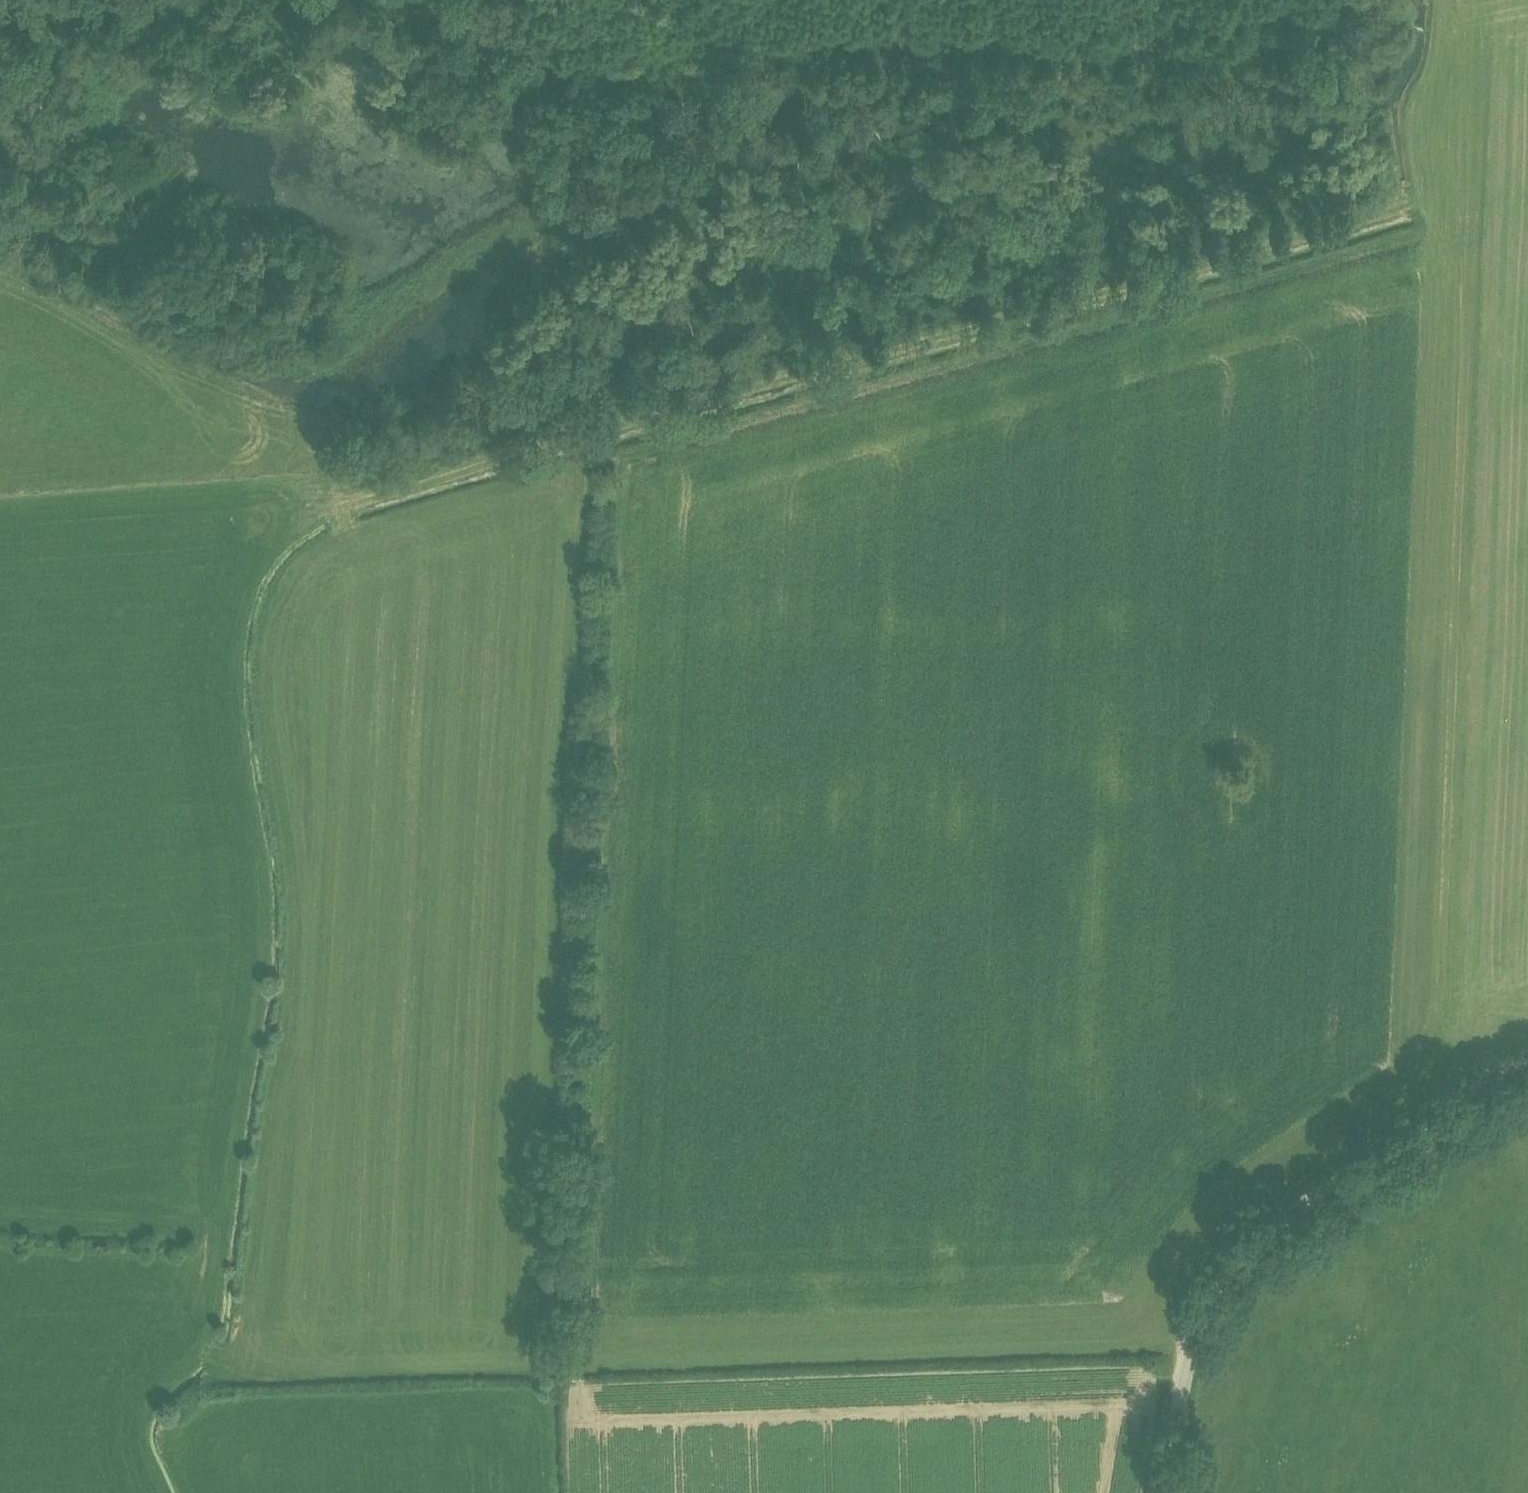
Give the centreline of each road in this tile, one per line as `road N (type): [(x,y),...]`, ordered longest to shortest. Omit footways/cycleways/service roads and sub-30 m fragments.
road 1 (unclassified): [(1173,1492),(1208,1317),(1241,1263),(1273,1227),(1527,1069)]

